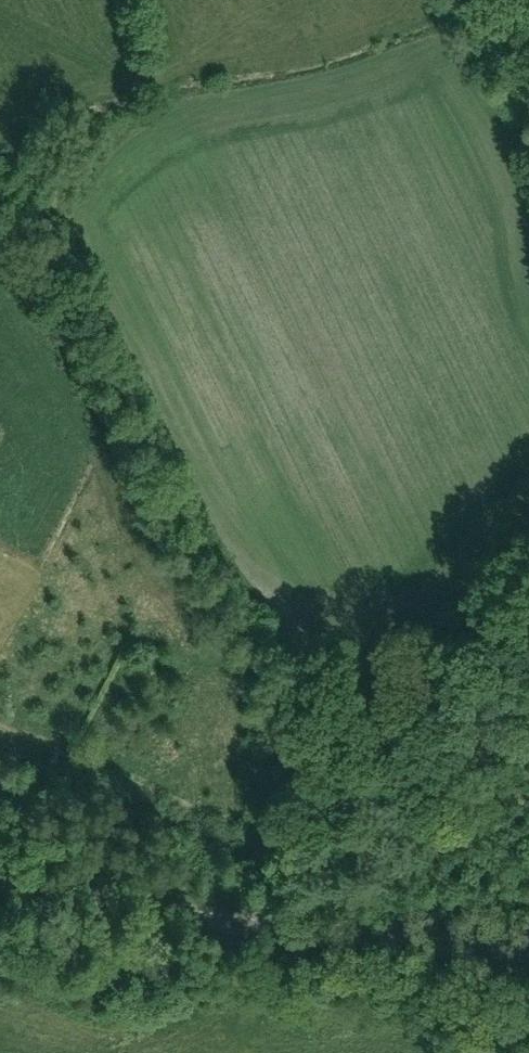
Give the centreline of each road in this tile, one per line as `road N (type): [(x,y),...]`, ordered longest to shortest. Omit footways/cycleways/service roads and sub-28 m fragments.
road 1 (tertiary): [(528,950),(244,923),(81,897),(0,874)]

